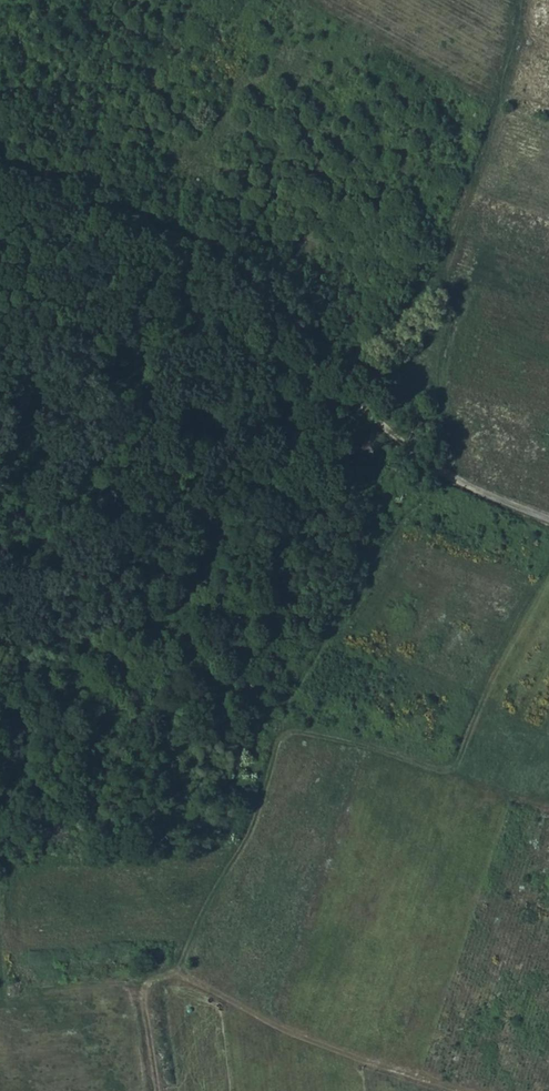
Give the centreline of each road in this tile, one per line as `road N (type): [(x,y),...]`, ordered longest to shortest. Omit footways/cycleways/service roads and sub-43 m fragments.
road 1 (track): [(442,476),(389,536),(284,708),(250,817),(175,976)]
road 2 (track): [(0,195),(369,410),(442,476)]
road 3 (track): [(449,1090),(278,1028),(175,976),(156,977),(142,990),(155,1090)]
road 4 (track): [(491,110),(451,255),(449,317),(436,367),(442,476)]
road 5 (track): [(522,0),(491,110),(290,0)]

